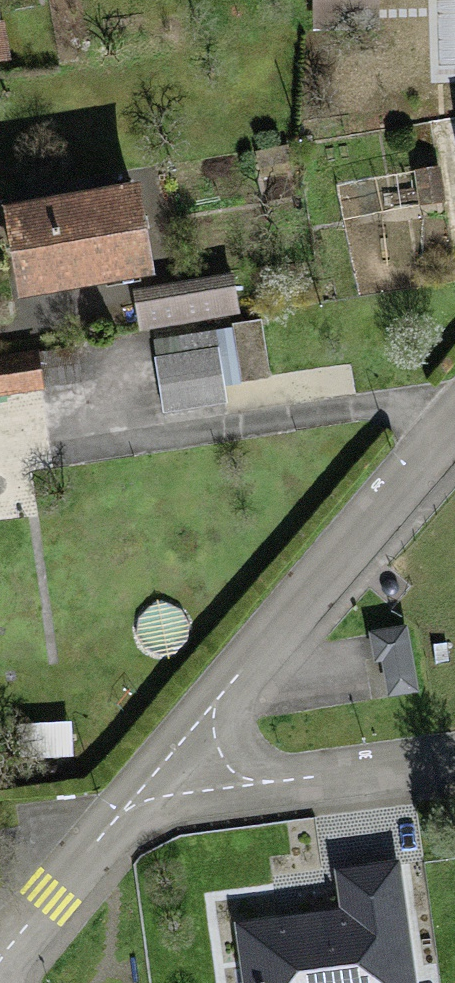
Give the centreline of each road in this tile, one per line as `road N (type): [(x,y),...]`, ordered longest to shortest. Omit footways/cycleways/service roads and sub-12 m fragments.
road 1 (residential): [(139,797),(454,424)]
road 2 (residential): [(454,758),(139,797)]
road 3 (residential): [(0,967),(139,797)]

